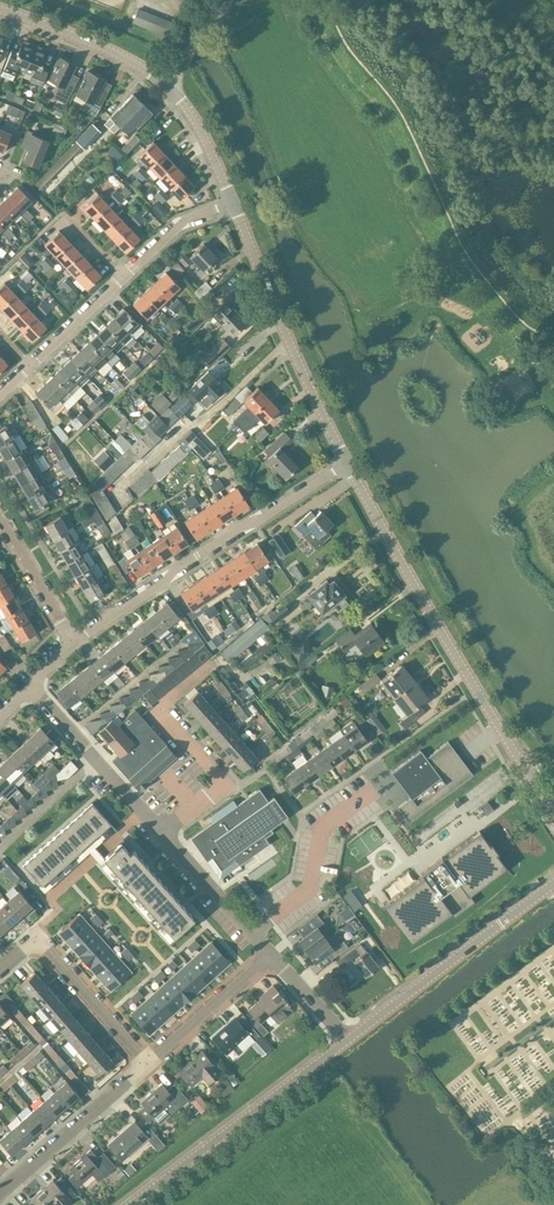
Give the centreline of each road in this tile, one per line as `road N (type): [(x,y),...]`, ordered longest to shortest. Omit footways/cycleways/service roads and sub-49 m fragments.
road 1 (tertiary): [(553,808),(347,464)]
road 2 (residential): [(73,642),(347,464)]
road 3 (tertiary): [(233,204),(171,85),(116,53),(0,9)]
road 4 (tertiary): [(348,1039),(131,1204)]
road 5 (residential): [(162,833),(223,785),(155,711),(209,665)]
road 6 (residential): [(114,495),(291,345)]
road 7 (residential): [(0,968),(35,938),(148,1063)]
road 8 (residential): [(0,1194),(148,1063)]
road 9 (residential): [(162,833),(31,688)]
road 10 (residential): [(253,932),(310,890),(324,824),(371,792)]
road 11 (tertiary): [(501,924),(348,1039)]
road 12 (residential): [(148,1063),(273,955)]
road 13 (tertiary): [(291,345),(233,204)]
road 14 (residential): [(73,642),(0,519)]
road 15 (residential): [(253,932),(162,833)]
road 16 (residential): [(233,204),(181,224),(124,277)]
road 17 (tertiary): [(347,464),(291,345)]
road 18 (residential): [(124,277),(29,365)]

